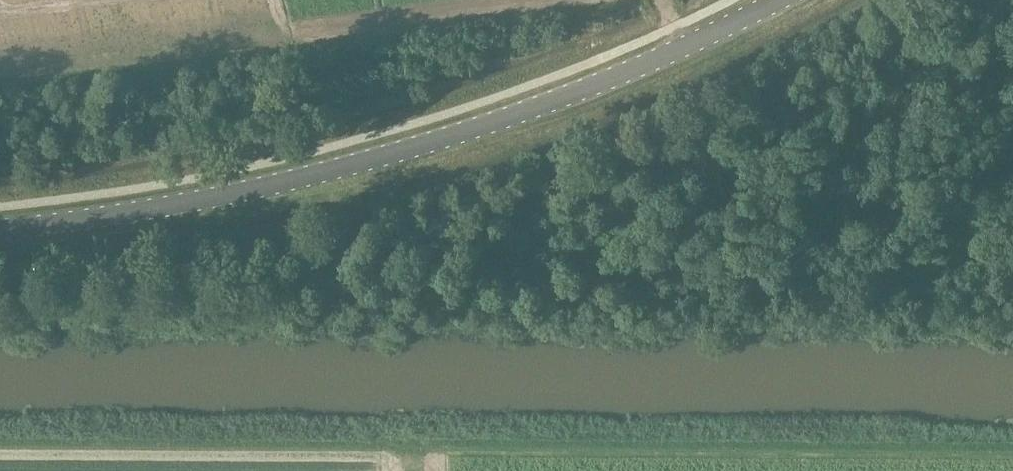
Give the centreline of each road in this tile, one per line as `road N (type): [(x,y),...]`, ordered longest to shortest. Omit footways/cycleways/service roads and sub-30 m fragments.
road 1 (tertiary): [(0,229),(175,204),(444,138),(635,68),(778,0)]
road 2 (track): [(338,168),(359,223),(415,241),(505,247),(800,247),(1012,200)]

